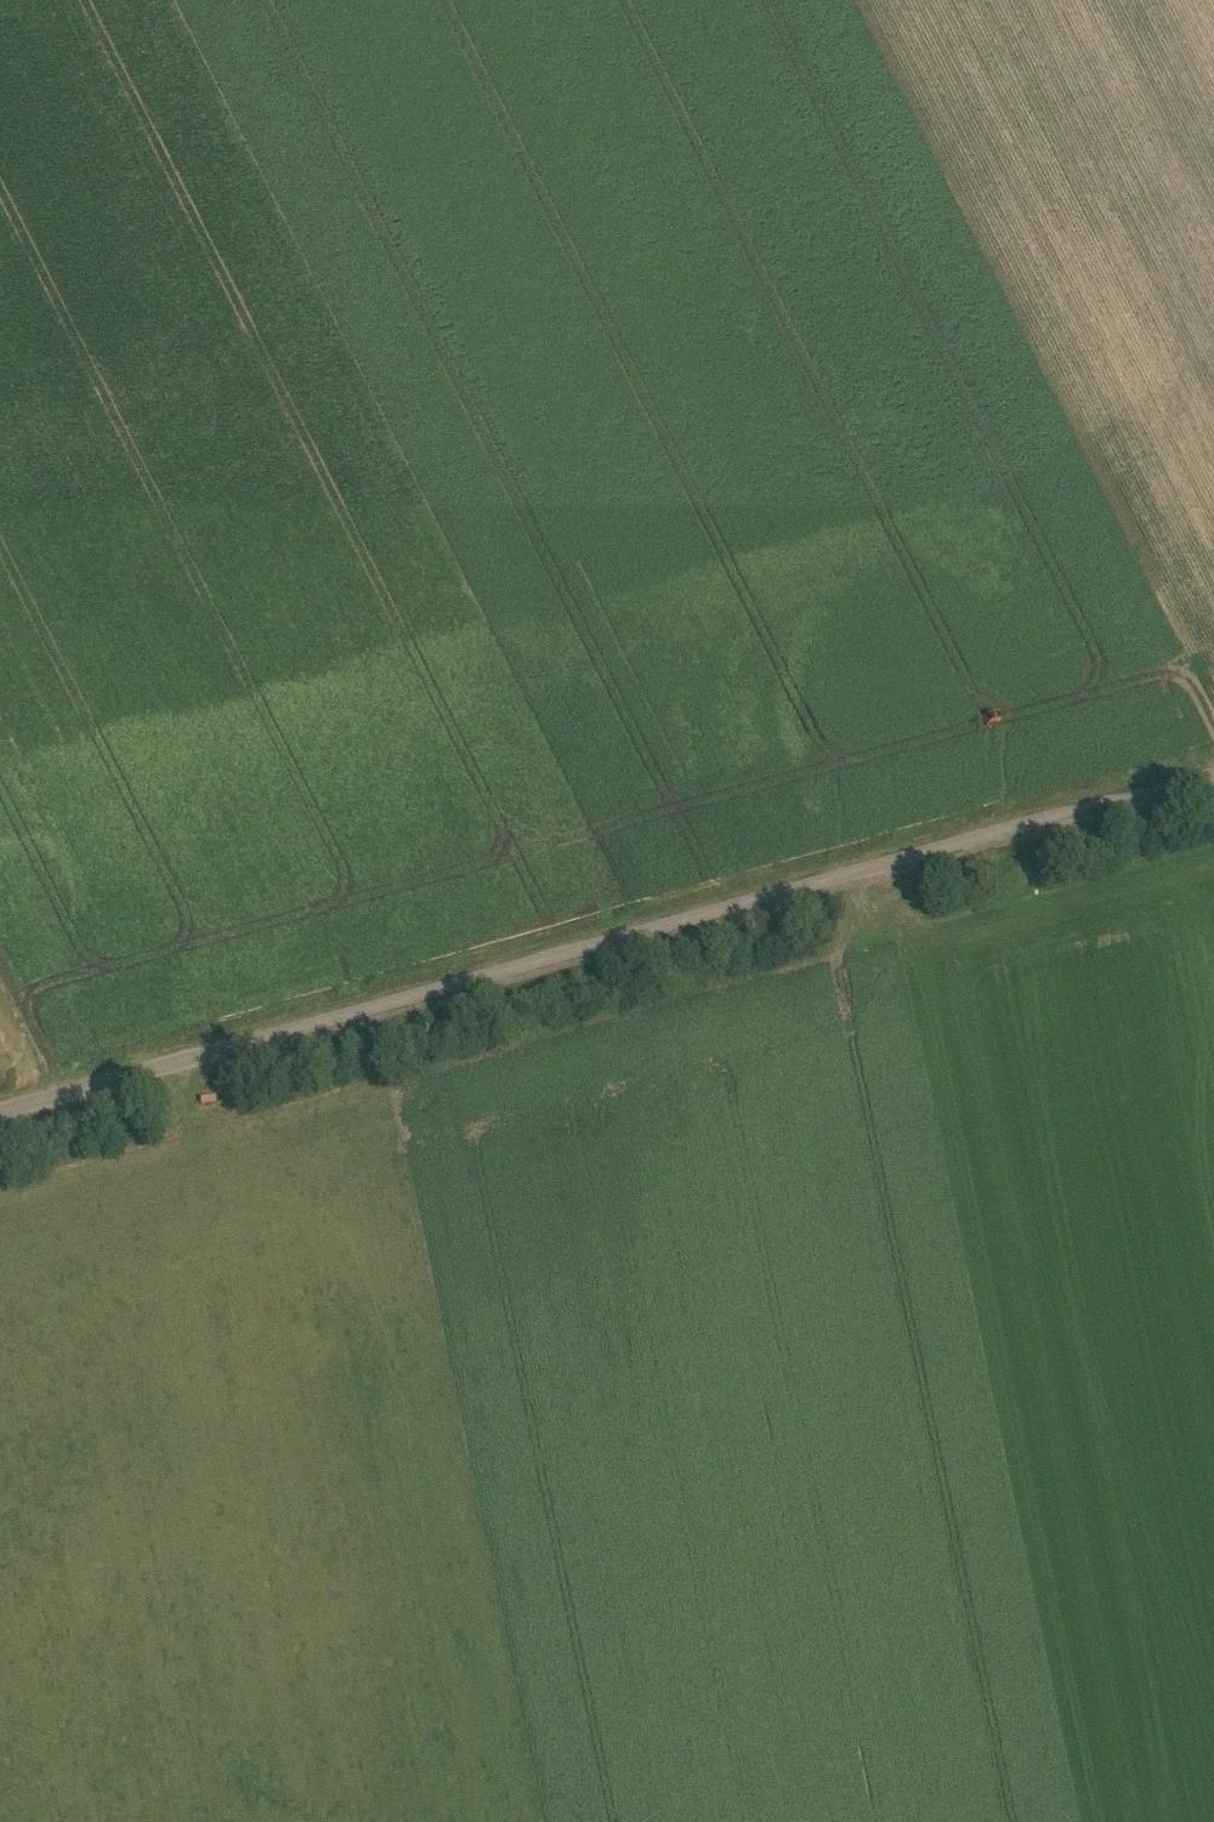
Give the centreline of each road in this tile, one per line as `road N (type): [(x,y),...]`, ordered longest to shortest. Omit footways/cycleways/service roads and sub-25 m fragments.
road 1 (unclassified): [(0,1111),(1213,774)]

